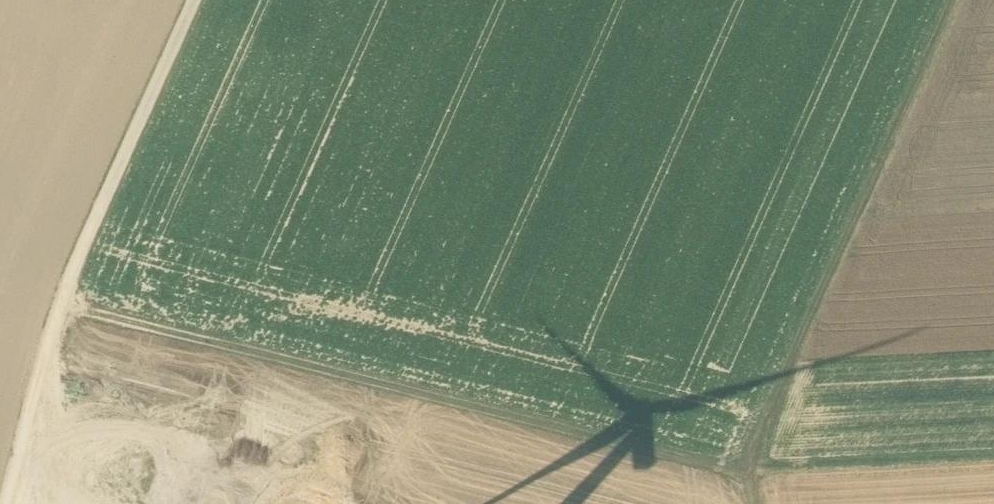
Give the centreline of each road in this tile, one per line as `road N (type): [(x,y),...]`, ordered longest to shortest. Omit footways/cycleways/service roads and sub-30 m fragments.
road 1 (track): [(993,451),(745,463),(943,0)]
road 2 (track): [(67,299),(745,463),(750,503)]
road 3 (track): [(9,503),(54,327),(201,0)]

